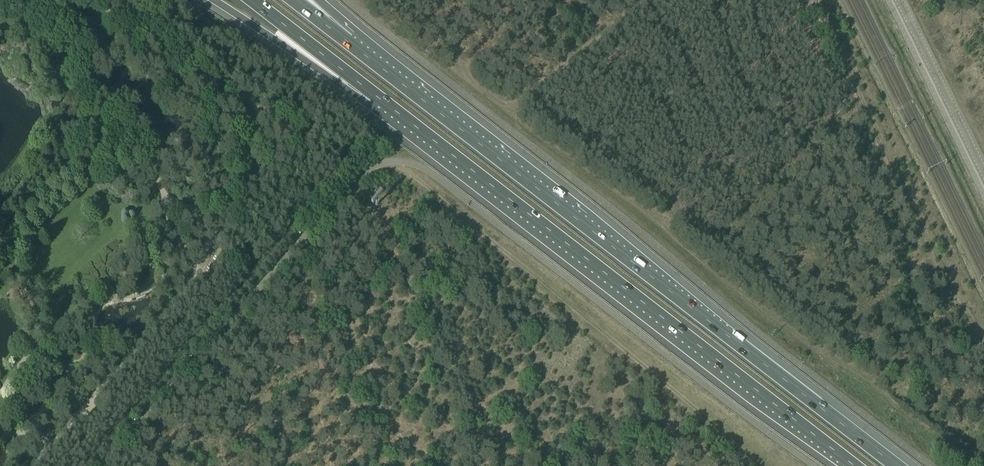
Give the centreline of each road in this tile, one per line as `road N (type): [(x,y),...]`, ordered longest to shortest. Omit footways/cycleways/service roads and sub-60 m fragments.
road 1 (motorway): [(892,465),(349,43)]
road 2 (motorway): [(375,95),(855,465)]
road 3 (tertiary): [(899,0),(983,175)]
road 4 (motorway): [(213,0),(375,95)]
road 5 (motorway): [(252,0),(375,95)]

